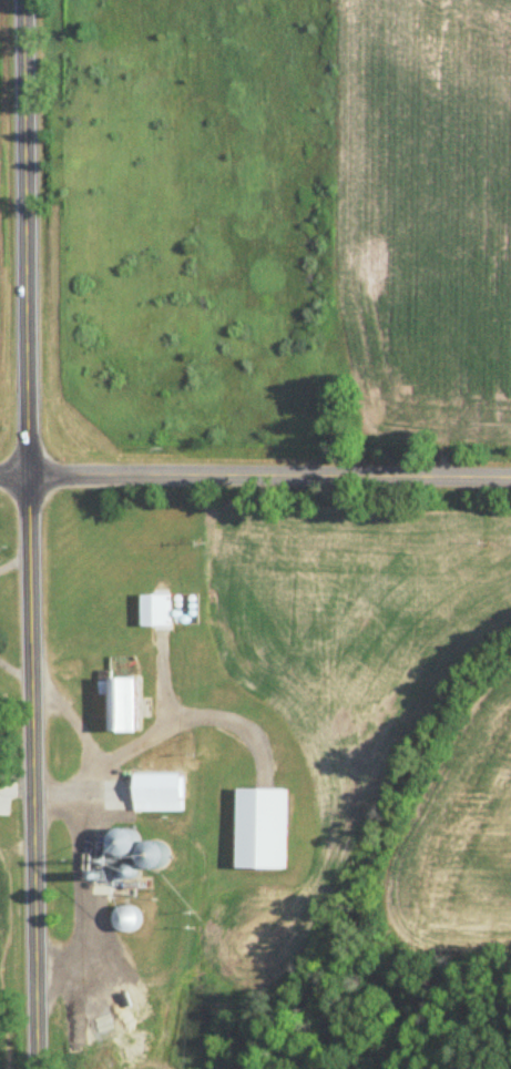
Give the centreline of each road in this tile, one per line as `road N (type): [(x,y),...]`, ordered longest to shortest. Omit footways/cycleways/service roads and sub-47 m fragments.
road 1 (tertiary): [(37,1068),(23,0)]
road 2 (tertiary): [(28,476),(510,478)]

